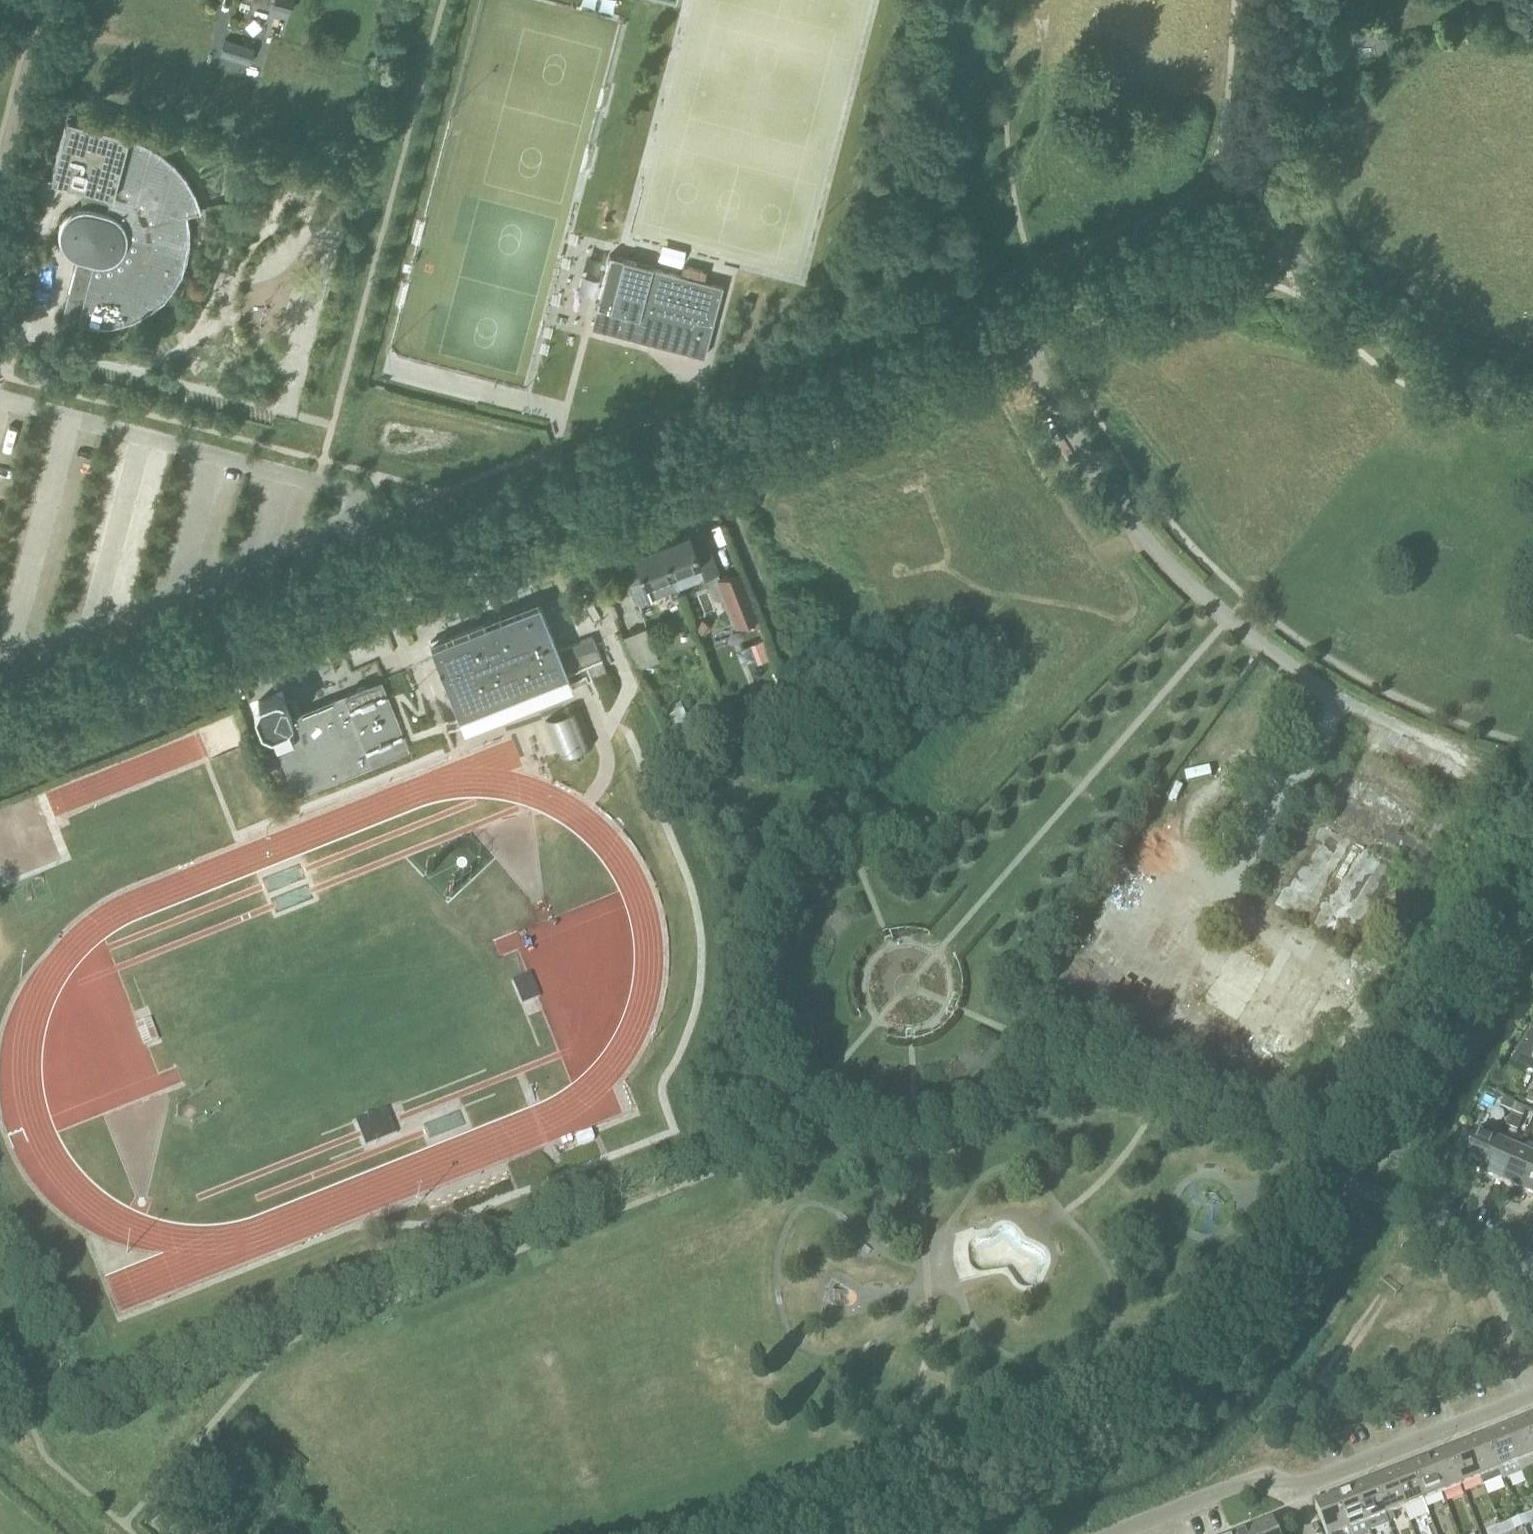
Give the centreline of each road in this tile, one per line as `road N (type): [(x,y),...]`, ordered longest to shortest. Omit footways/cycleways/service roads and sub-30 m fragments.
road 1 (unclassified): [(0,720),(991,331),(1220,250)]
road 2 (unclassified): [(1315,275),(1431,369),(1532,392)]
road 3 (residential): [(1298,1484),(1532,1398)]
road 4 (residential): [(1129,1533),(1257,1484),(1298,1484)]
road 5 (unclassified): [(1268,0),(1262,161)]
road 6 (unclassified): [(1262,161),(1315,275)]

